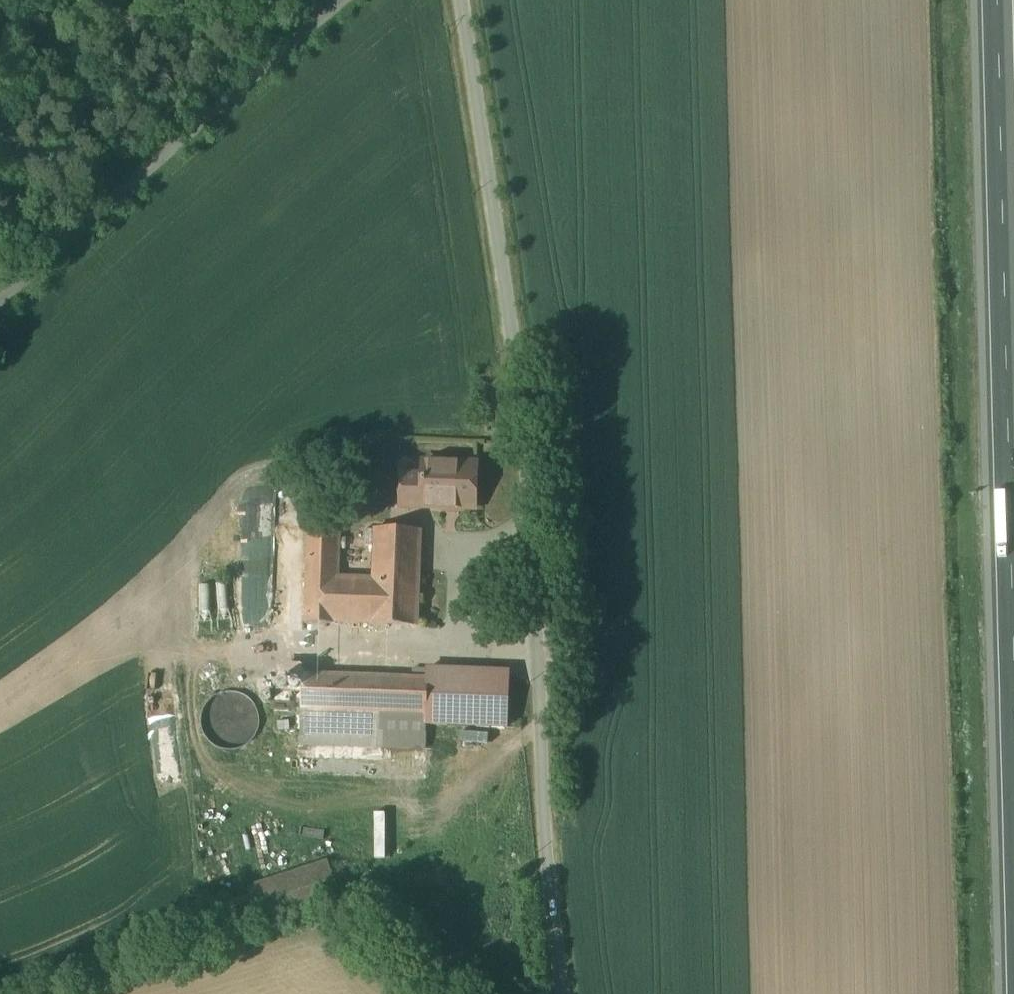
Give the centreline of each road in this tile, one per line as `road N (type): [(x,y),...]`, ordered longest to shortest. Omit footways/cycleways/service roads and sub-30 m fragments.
road 1 (unclassified): [(556,993),(536,646),(481,0)]
road 2 (motorway): [(994,0),(1013,993)]
road 3 (unclassified): [(333,0),(0,281)]

